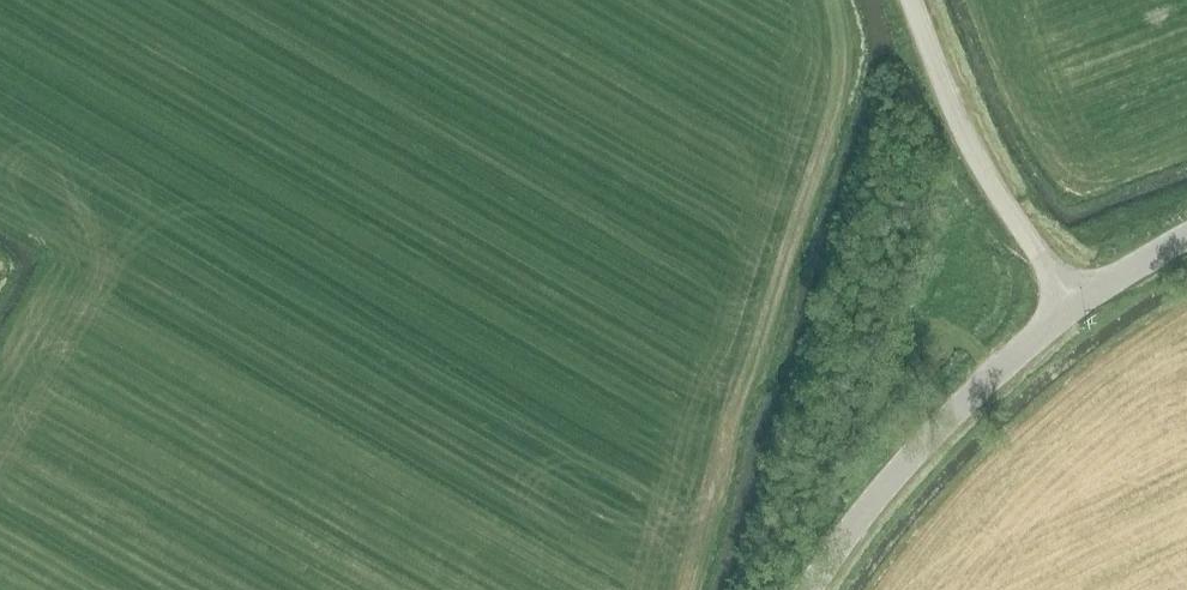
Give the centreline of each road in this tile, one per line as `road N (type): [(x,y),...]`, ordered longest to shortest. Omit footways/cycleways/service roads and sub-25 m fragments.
road 1 (tertiary): [(815,589),(887,486),(966,397),(1072,310)]
road 2 (tertiary): [(1072,310),(967,139),(914,0)]
road 3 (tertiary): [(1072,310),(1186,238)]

